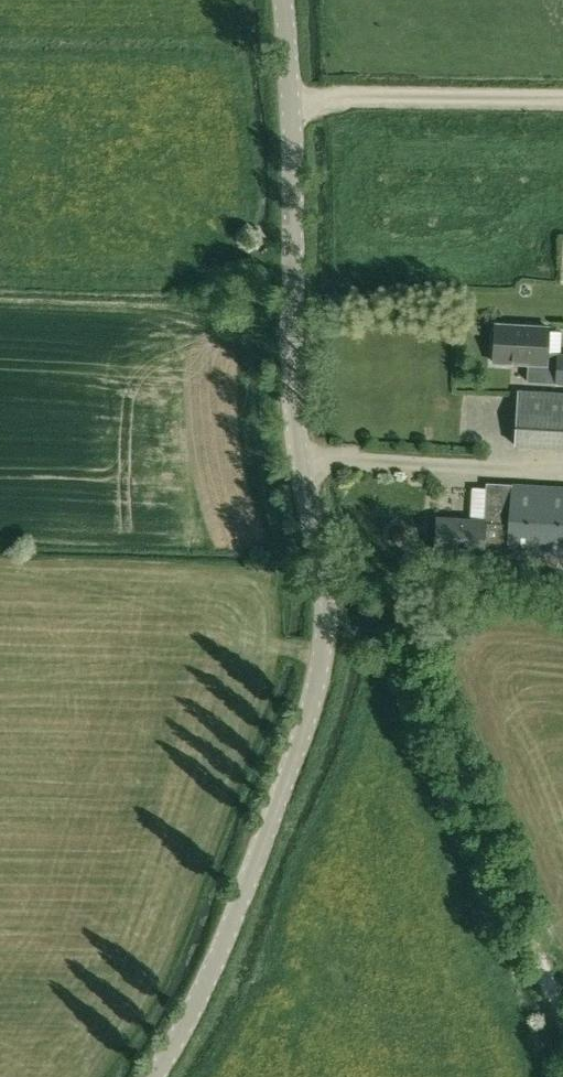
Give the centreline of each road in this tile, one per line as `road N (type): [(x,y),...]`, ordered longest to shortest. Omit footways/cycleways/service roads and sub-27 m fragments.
road 1 (tertiary): [(146,1076),(219,944),(290,775),(330,609),(301,460),(282,0)]
road 2 (track): [(330,609),(404,609),(562,1004)]

